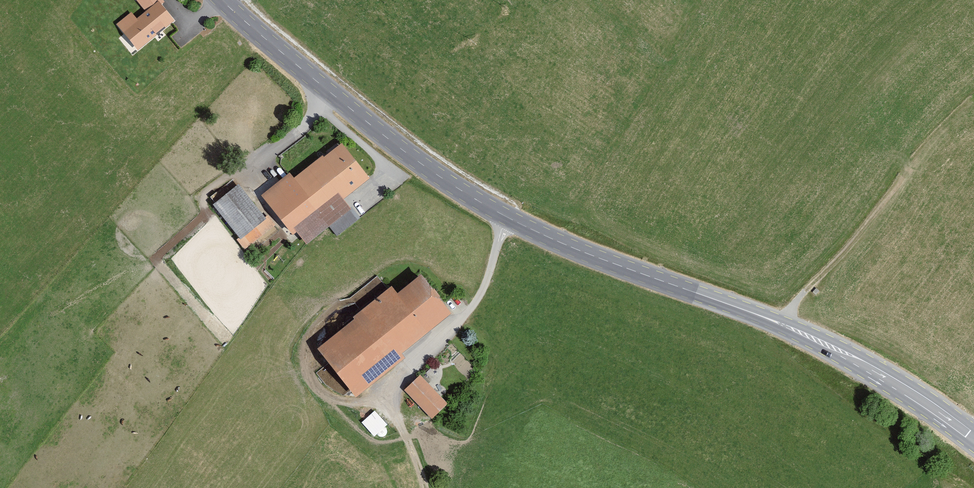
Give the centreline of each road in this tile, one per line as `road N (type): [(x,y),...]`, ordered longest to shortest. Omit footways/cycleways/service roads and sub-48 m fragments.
road 1 (secondary): [(973,441),(827,345),(611,263),(477,201),(407,155),(222,0)]
road 2 (track): [(417,461),(389,402),(400,376),(467,312),(507,217)]
road 3 (track): [(779,323),(902,178)]

